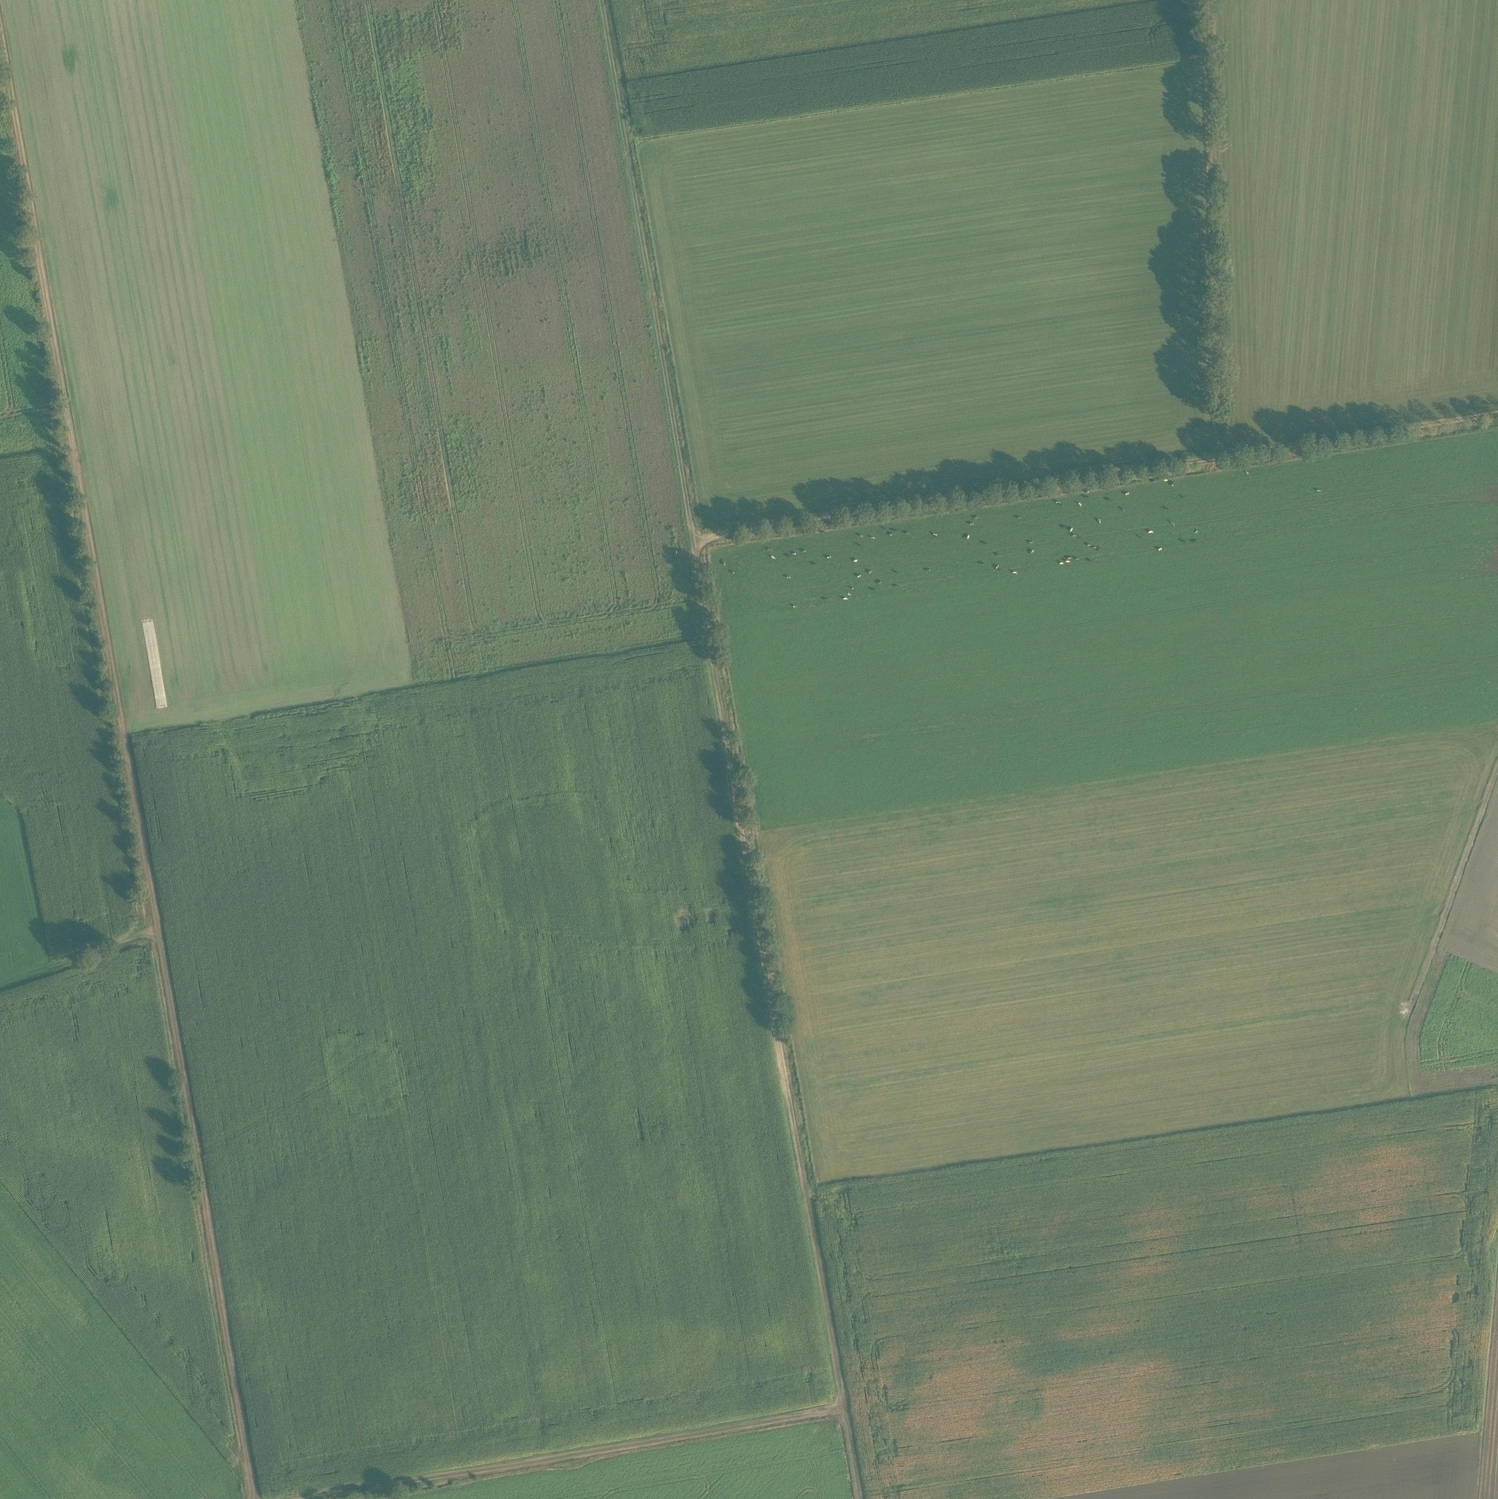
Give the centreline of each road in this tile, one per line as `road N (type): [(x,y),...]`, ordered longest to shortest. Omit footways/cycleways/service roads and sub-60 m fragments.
road 1 (track): [(249,1498),(0,28)]
road 2 (track): [(841,1409),(692,539)]
road 3 (track): [(692,539),(1497,418)]
road 4 (track): [(692,539),(600,0)]
road 5 (track): [(324,1498),(841,1409)]
road 6 (track): [(1222,459),(1209,0)]

